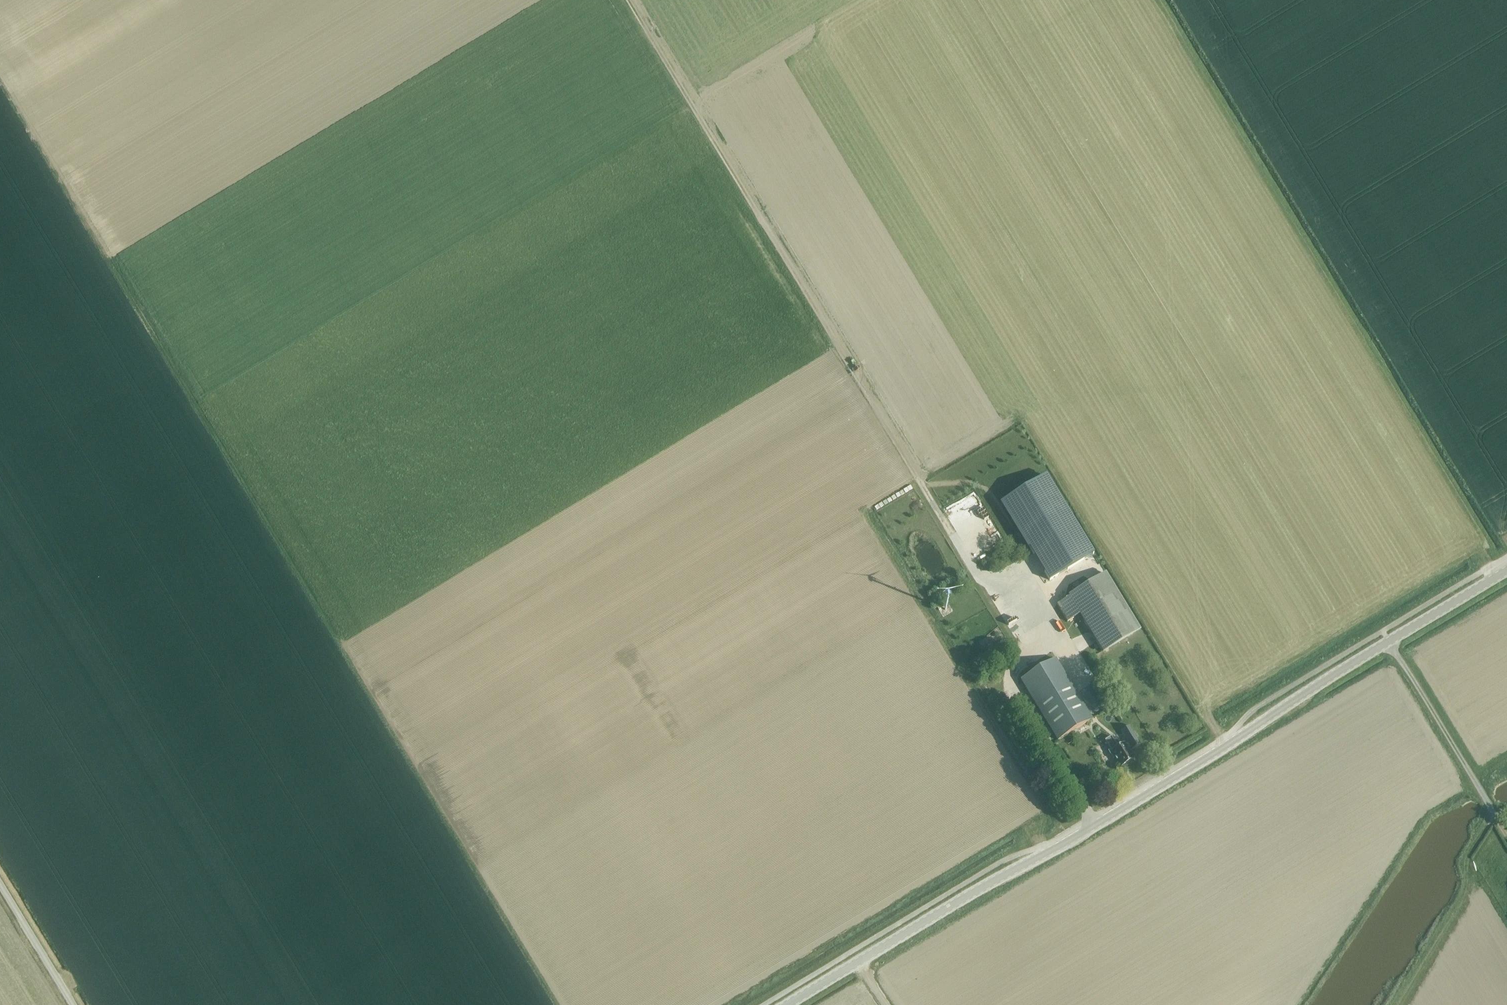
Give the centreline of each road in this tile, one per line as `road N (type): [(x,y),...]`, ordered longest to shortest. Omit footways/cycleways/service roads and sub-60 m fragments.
road 1 (tertiary): [(787,1004),(1506,571)]
road 2 (unclassified): [(73,1004),(0,884)]

